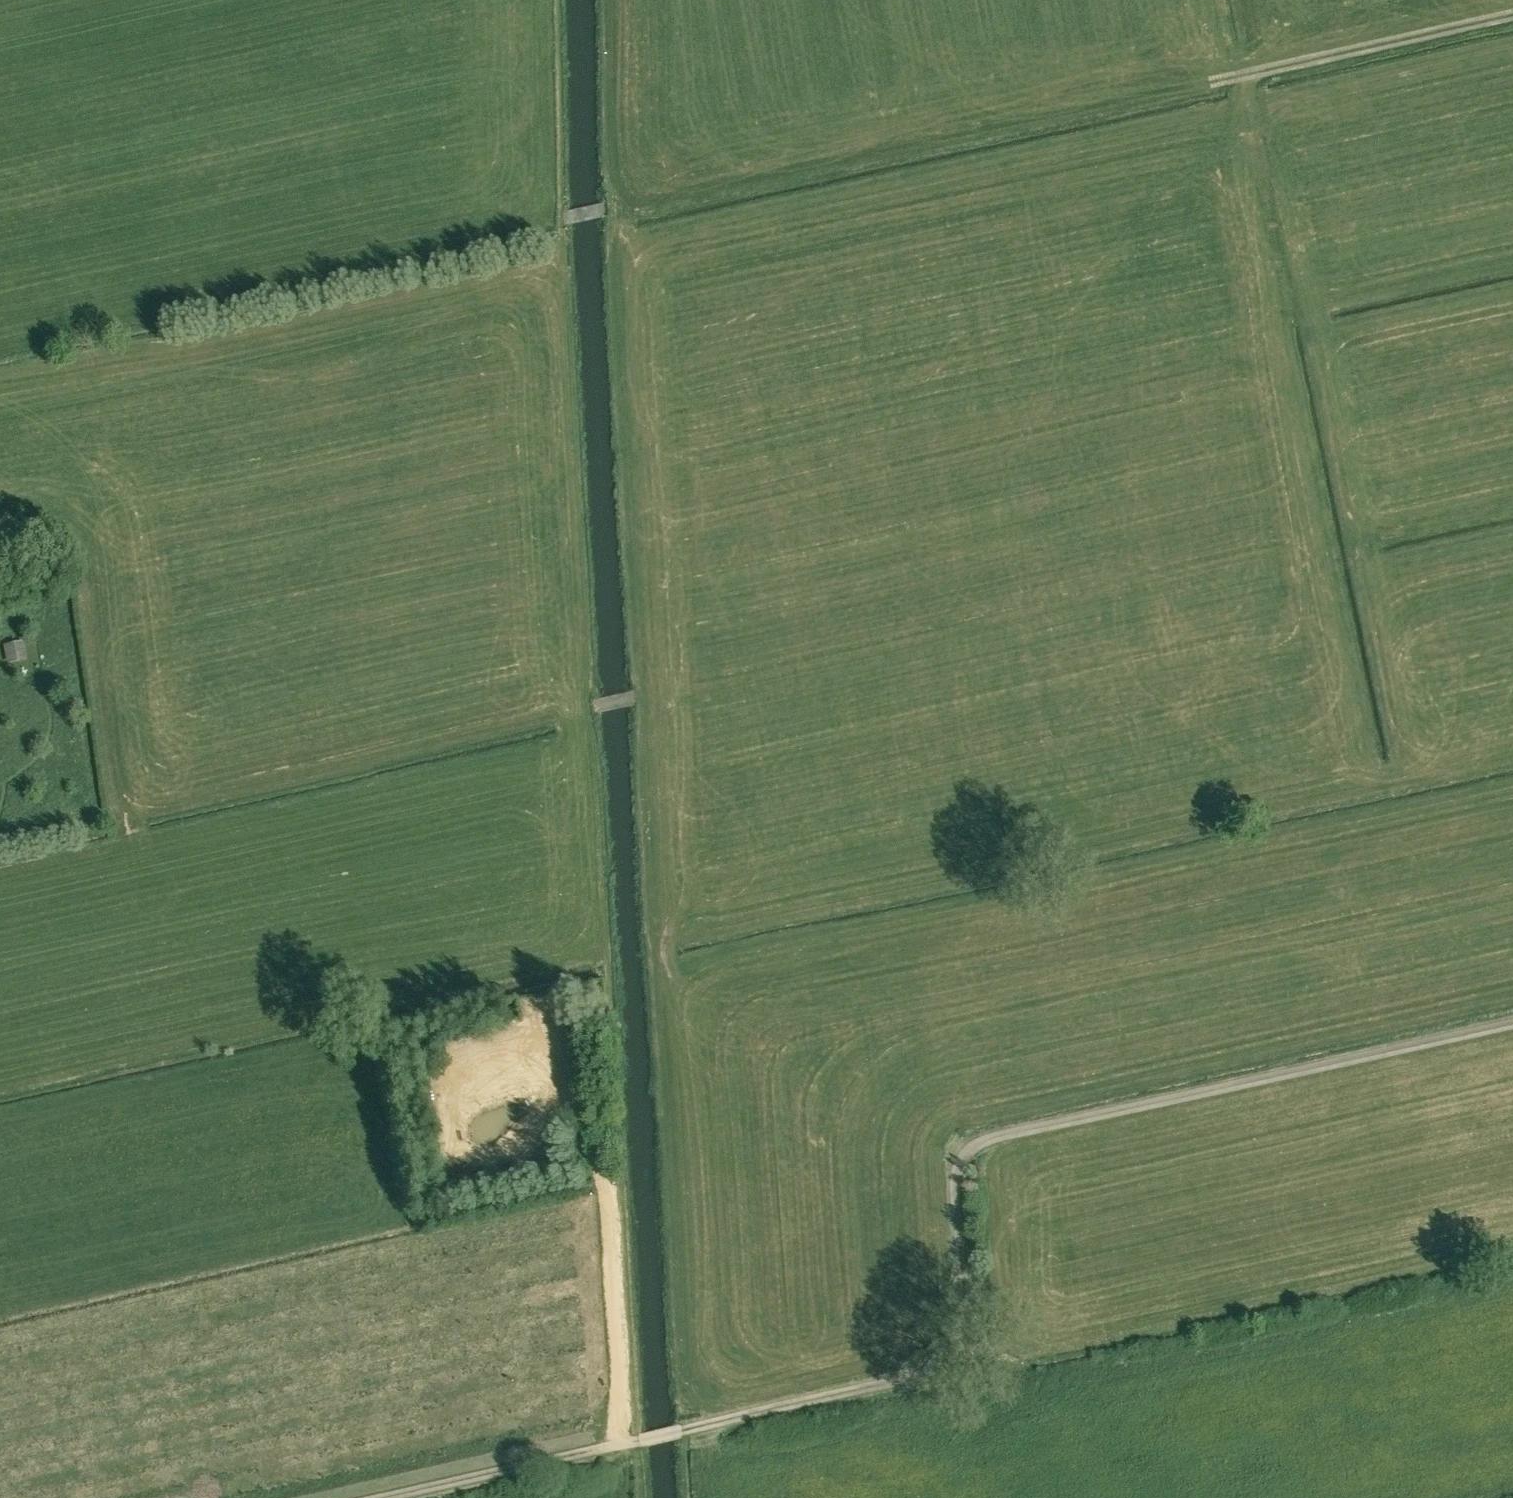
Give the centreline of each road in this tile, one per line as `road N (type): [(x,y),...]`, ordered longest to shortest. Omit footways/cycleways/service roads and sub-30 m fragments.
road 1 (track): [(1512,1022),(974,1142),(953,1174),(962,1337),(936,1366),(636,1440)]
road 2 (track): [(636,1440),(382,1497)]

